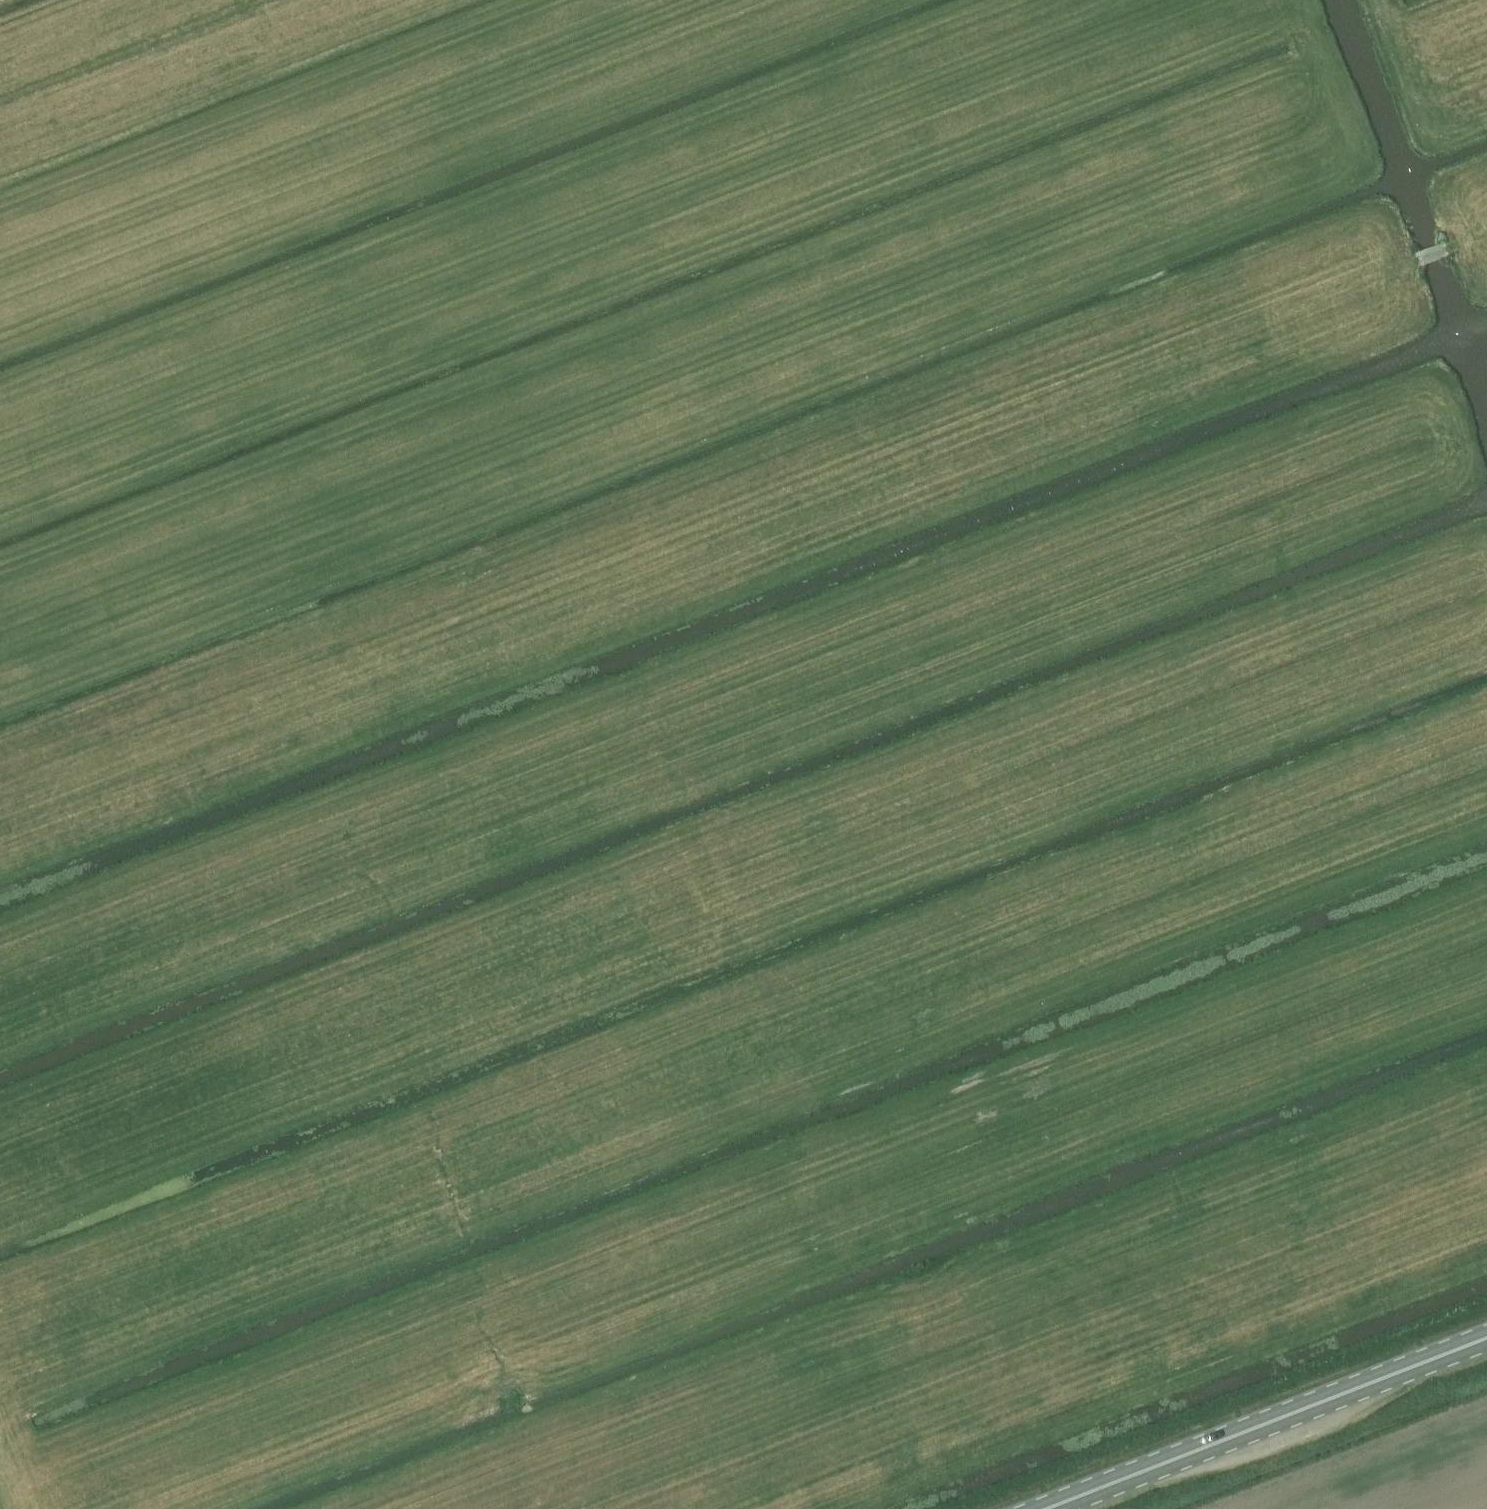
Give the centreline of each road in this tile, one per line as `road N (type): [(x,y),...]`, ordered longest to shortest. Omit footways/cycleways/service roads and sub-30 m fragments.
road 1 (primary): [(1046,1508),(1486,1339)]
road 2 (track): [(0,100),(255,0)]

